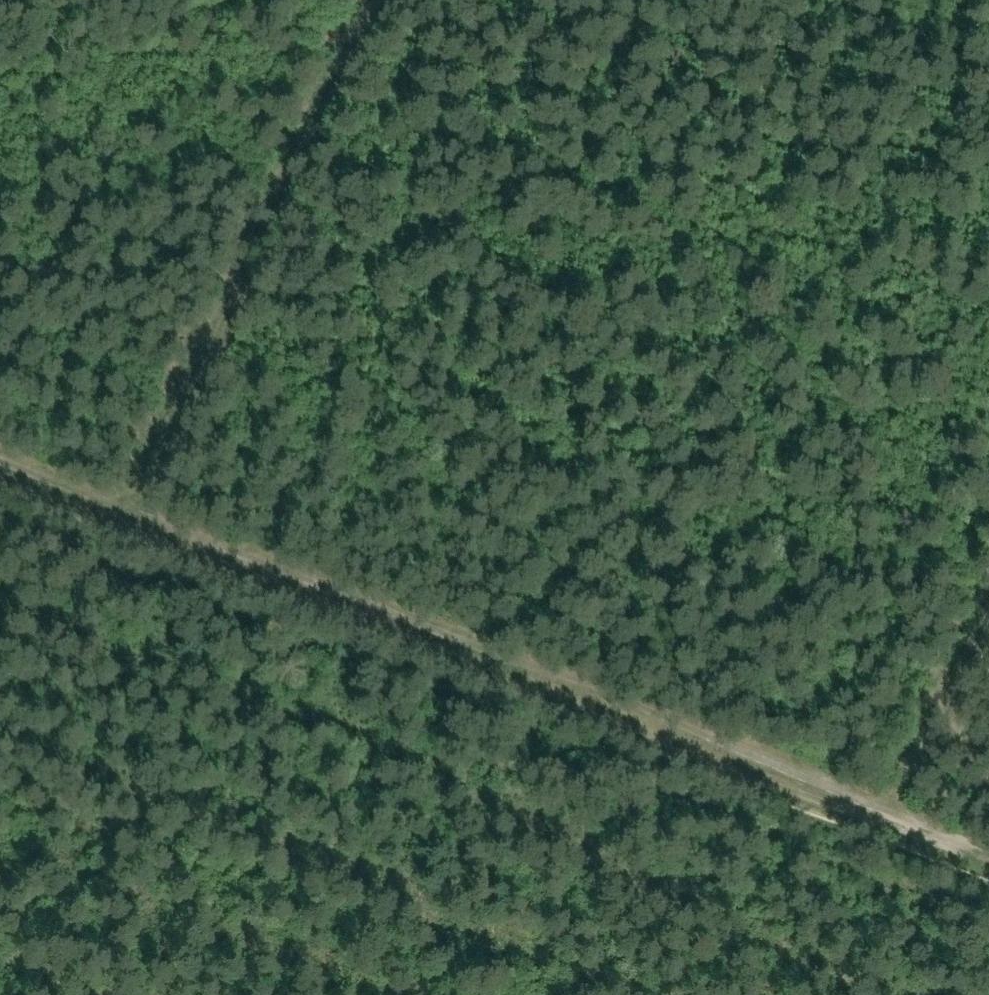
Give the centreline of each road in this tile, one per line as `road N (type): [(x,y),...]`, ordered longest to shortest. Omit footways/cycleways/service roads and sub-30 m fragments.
road 1 (track): [(988,871),(0,475)]
road 2 (track): [(127,524),(373,0)]
road 3 (track): [(885,829),(988,616)]

